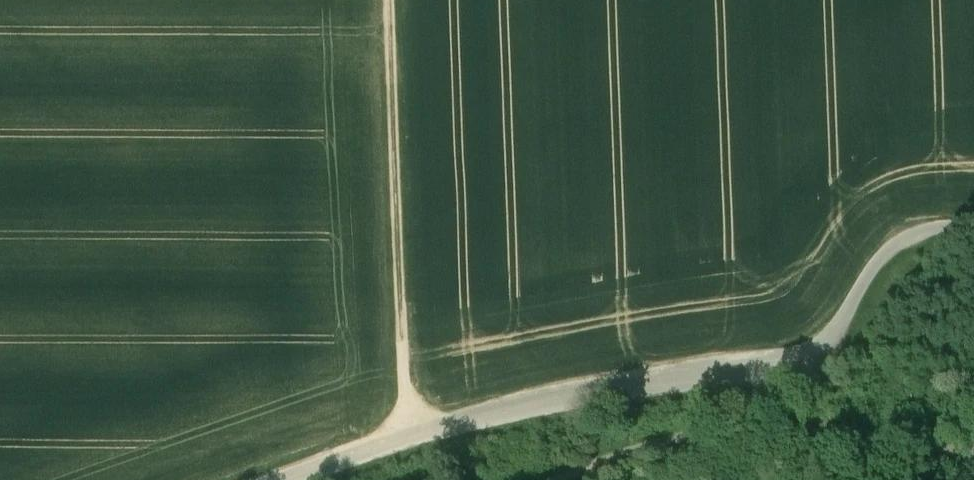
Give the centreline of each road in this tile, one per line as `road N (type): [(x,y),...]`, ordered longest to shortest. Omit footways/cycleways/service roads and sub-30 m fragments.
road 1 (track): [(282,479),(409,433),(680,372),(738,366)]
road 2 (track): [(409,433),(383,0)]
road 3 (track): [(738,366),(815,360),(844,331),(867,282),(899,241),(973,227)]

